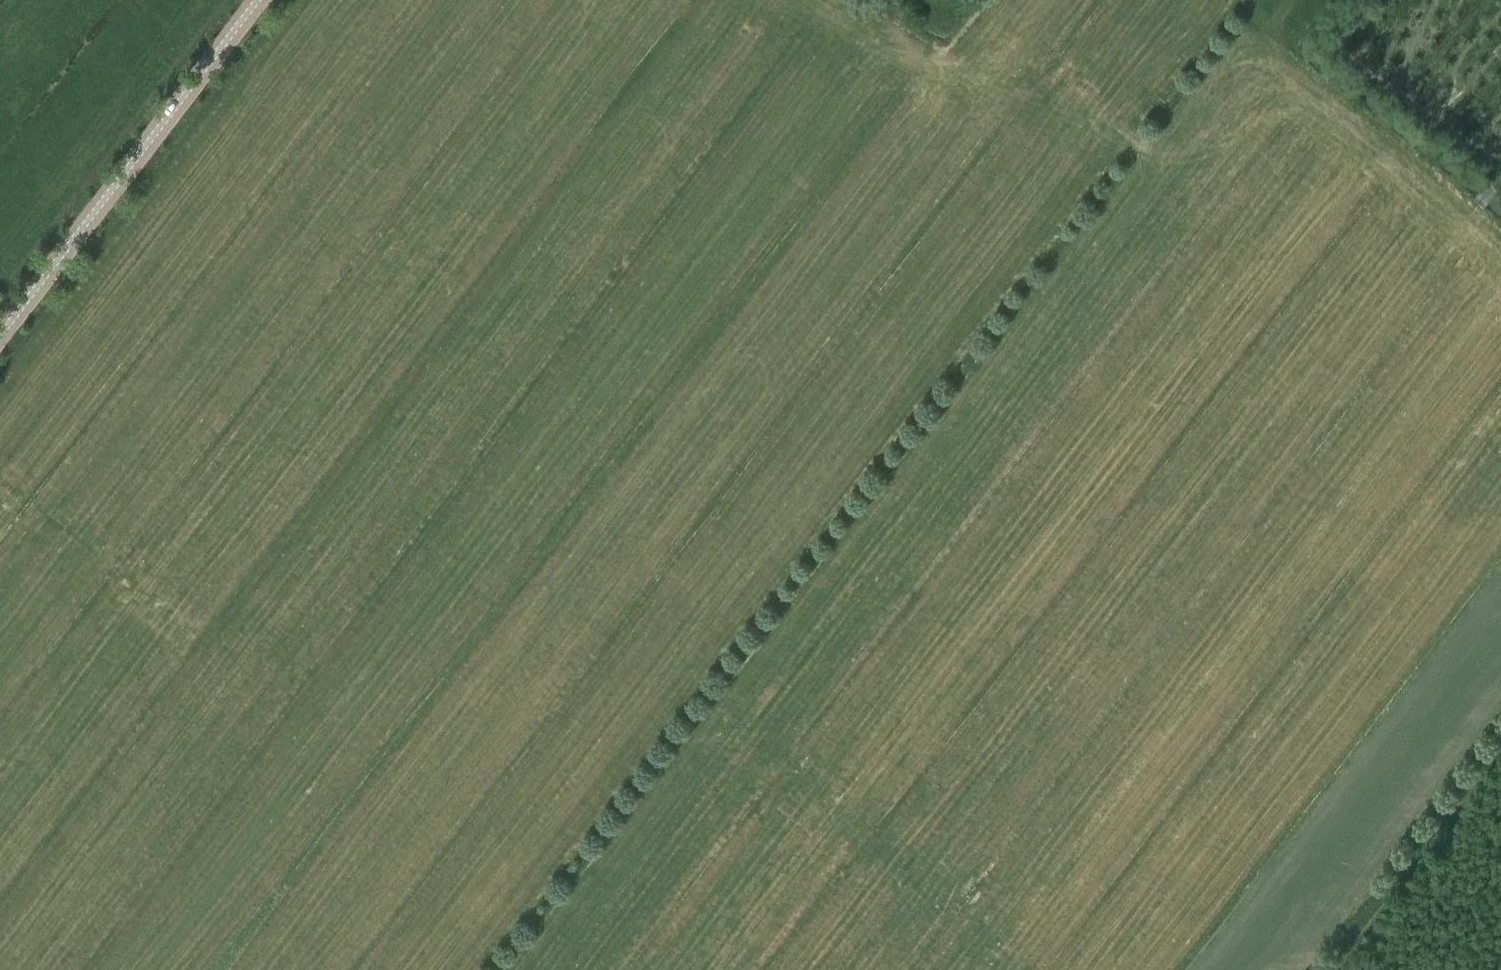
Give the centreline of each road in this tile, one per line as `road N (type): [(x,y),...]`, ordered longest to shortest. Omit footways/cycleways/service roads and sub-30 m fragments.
road 1 (tertiary): [(0,330),(256,0)]
road 2 (track): [(1339,969),(1500,759)]

